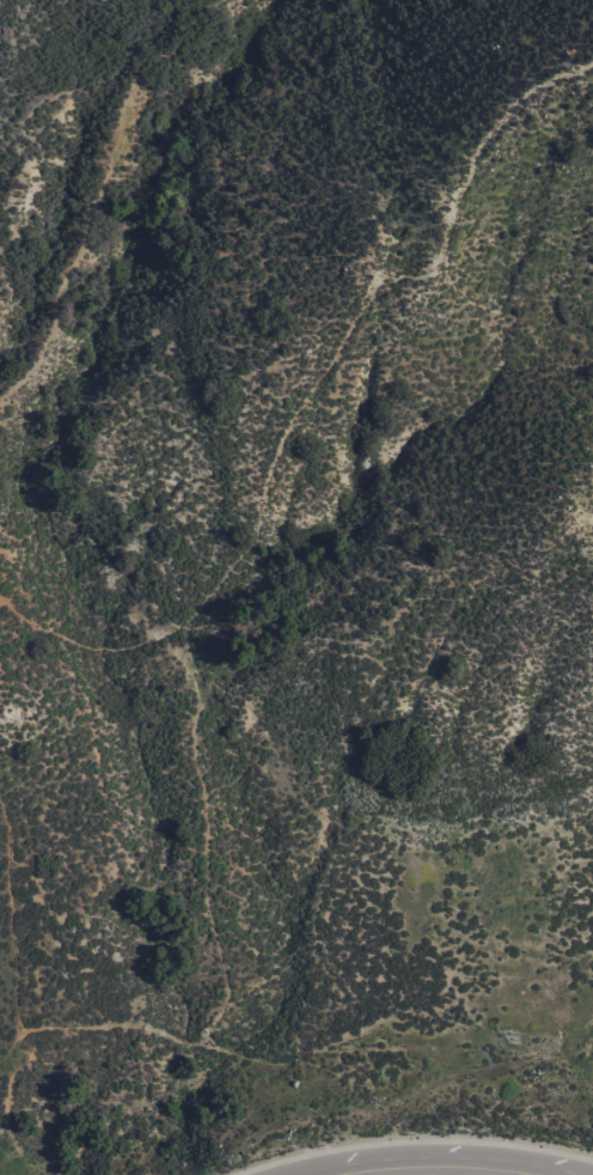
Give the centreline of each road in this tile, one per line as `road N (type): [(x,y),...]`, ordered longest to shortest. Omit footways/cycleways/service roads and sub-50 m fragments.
road 1 (tertiary): [(346,1174),(432,1167),(525,1174)]

